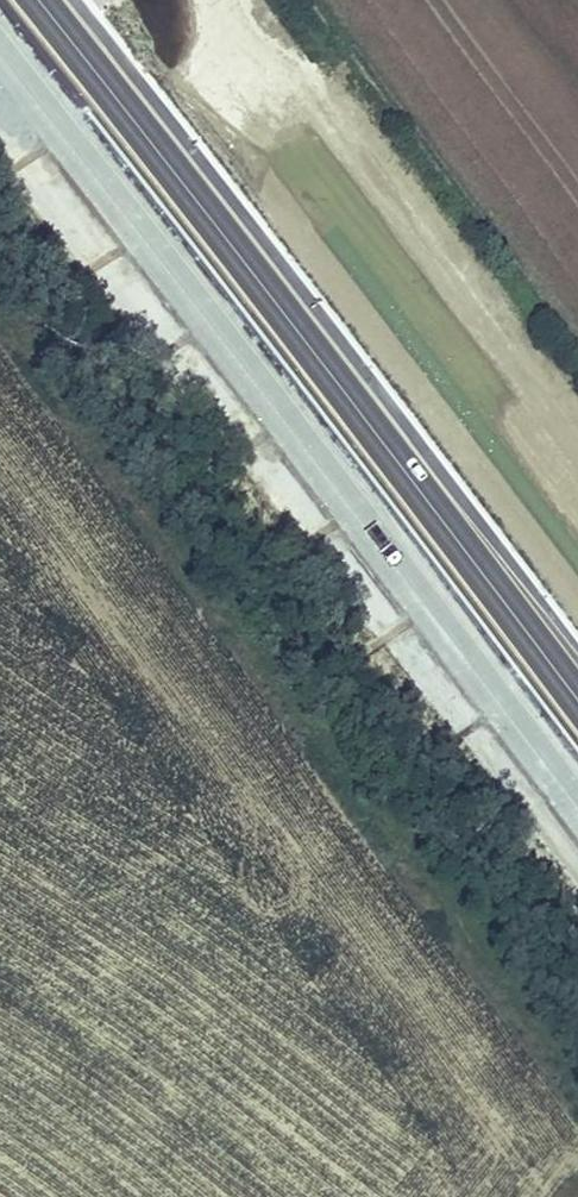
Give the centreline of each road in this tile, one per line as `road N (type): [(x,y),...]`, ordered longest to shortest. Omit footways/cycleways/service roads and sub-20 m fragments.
road 1 (motorway): [(0,39),(577,803)]
road 2 (motorway): [(577,704),(45,0)]

